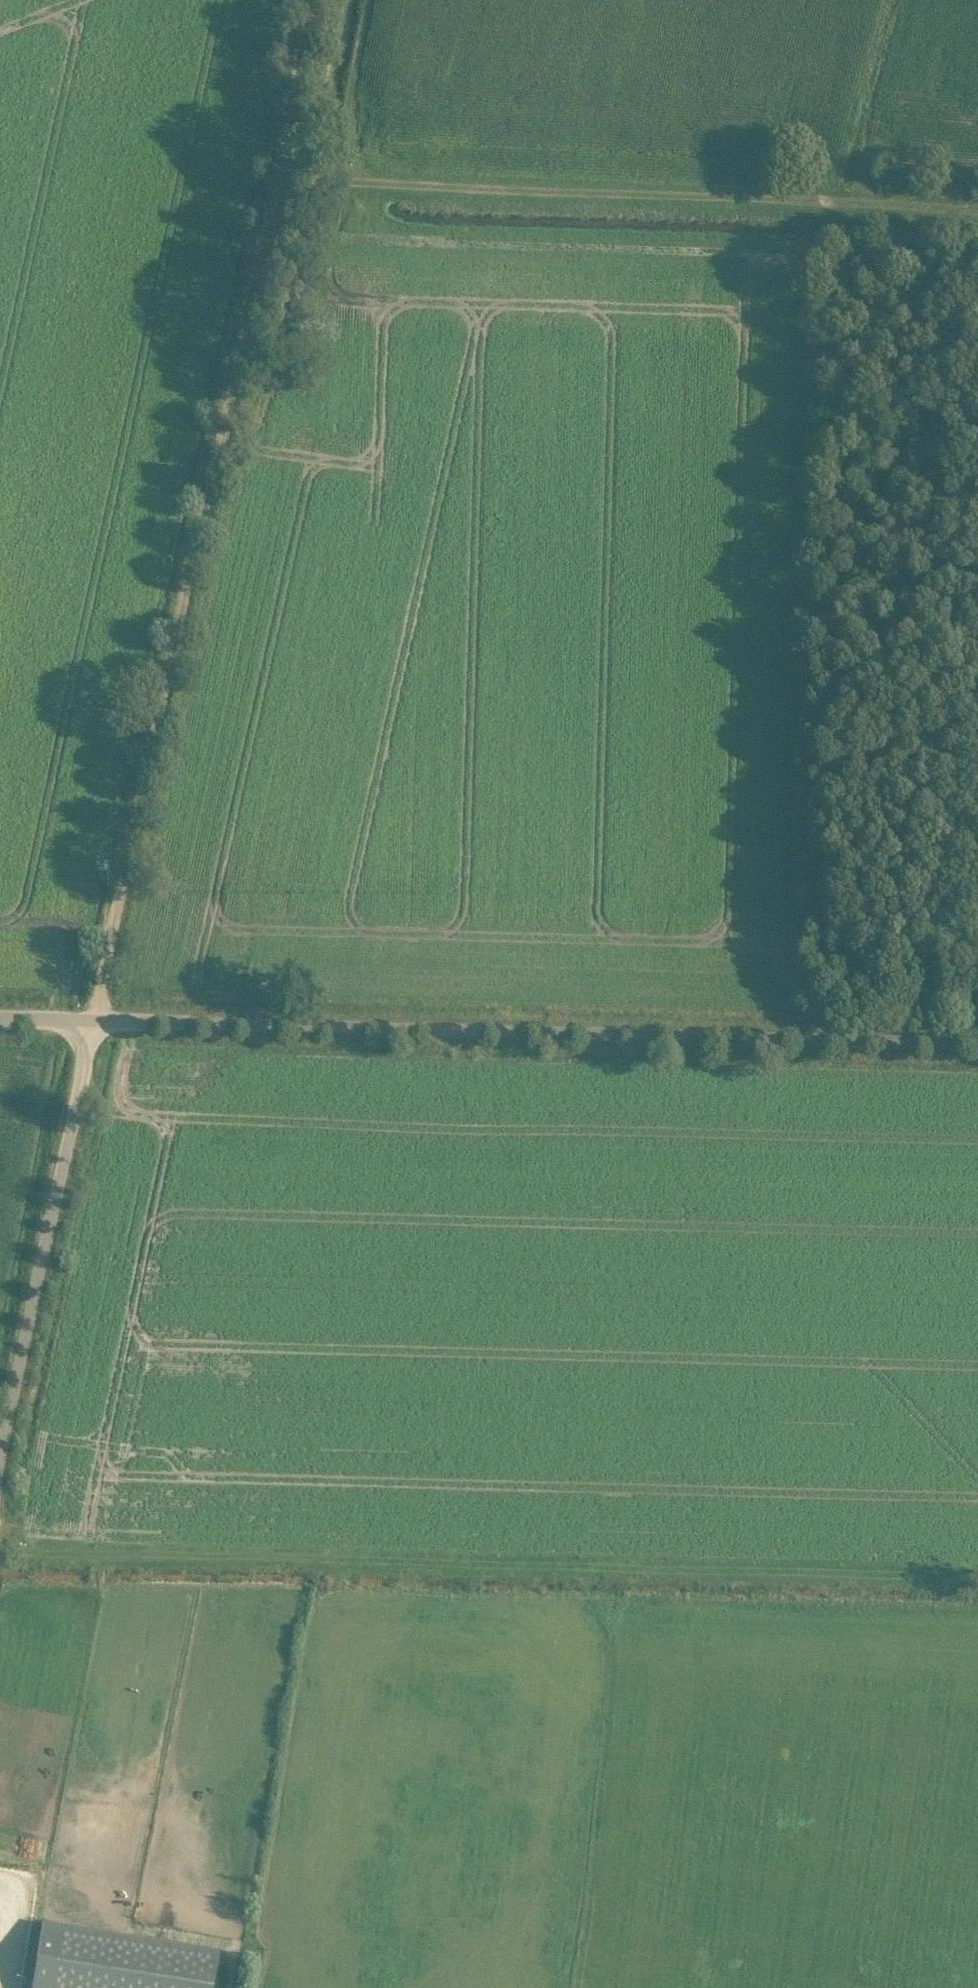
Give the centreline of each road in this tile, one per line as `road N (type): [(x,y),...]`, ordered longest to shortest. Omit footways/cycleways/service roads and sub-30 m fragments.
road 1 (track): [(312,0),(97,1023)]
road 2 (unclassified): [(977,1047),(97,1023)]
road 3 (track): [(977,210),(275,178)]
road 4 (unclassified): [(0,1470),(97,1023)]

